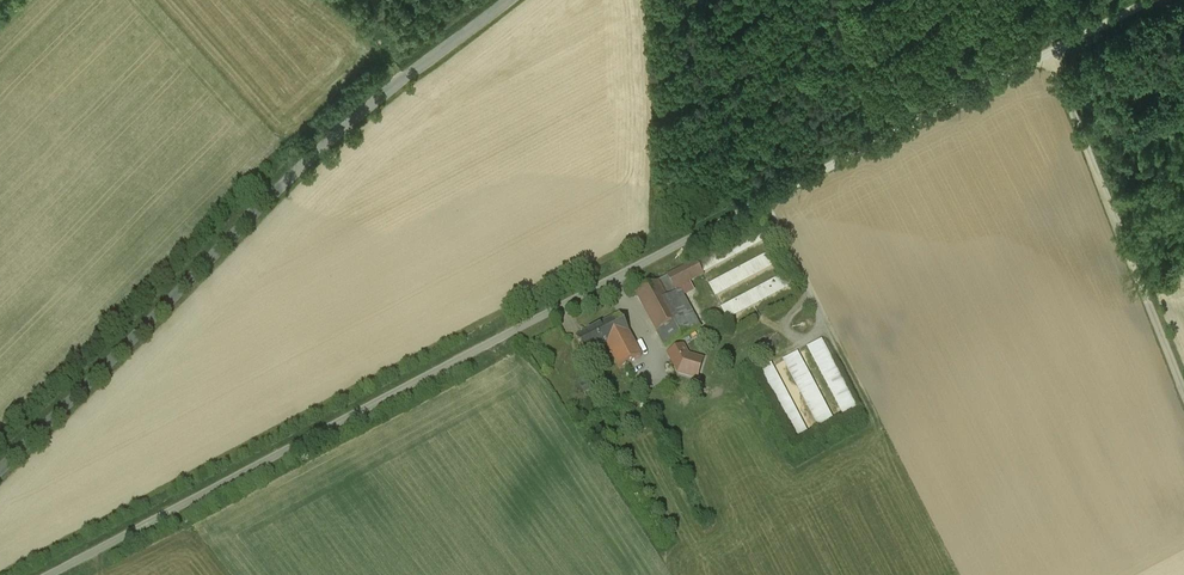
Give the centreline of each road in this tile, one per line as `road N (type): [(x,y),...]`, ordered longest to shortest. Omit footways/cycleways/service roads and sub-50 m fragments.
road 1 (unclassified): [(1152,0),(51,574)]
road 2 (unclassified): [(508,0),(330,141),(0,473)]
road 3 (track): [(1049,53),(1183,390)]

